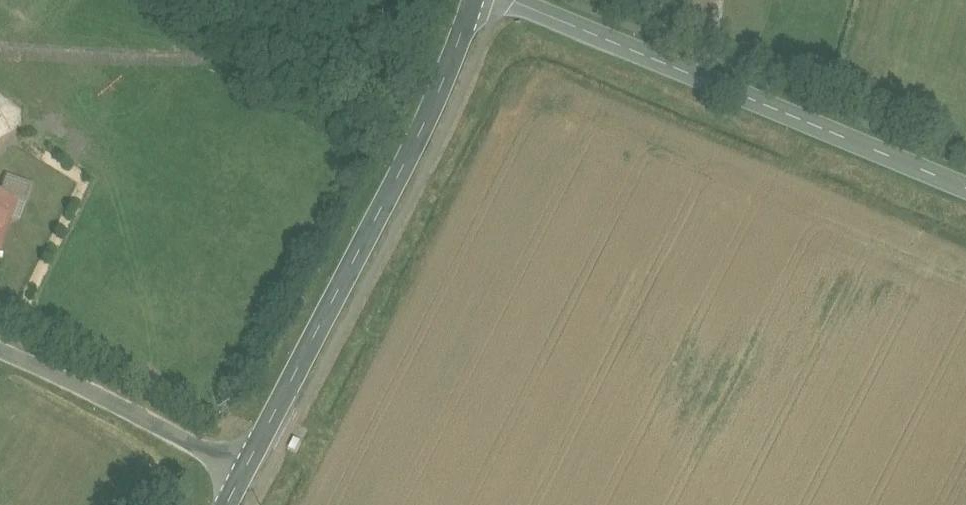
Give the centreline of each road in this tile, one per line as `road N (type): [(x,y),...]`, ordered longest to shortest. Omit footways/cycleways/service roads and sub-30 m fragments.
road 1 (tertiary): [(479,0),(248,468)]
road 2 (tertiary): [(965,187),(515,0)]
road 3 (unclassified): [(0,348),(248,468)]

